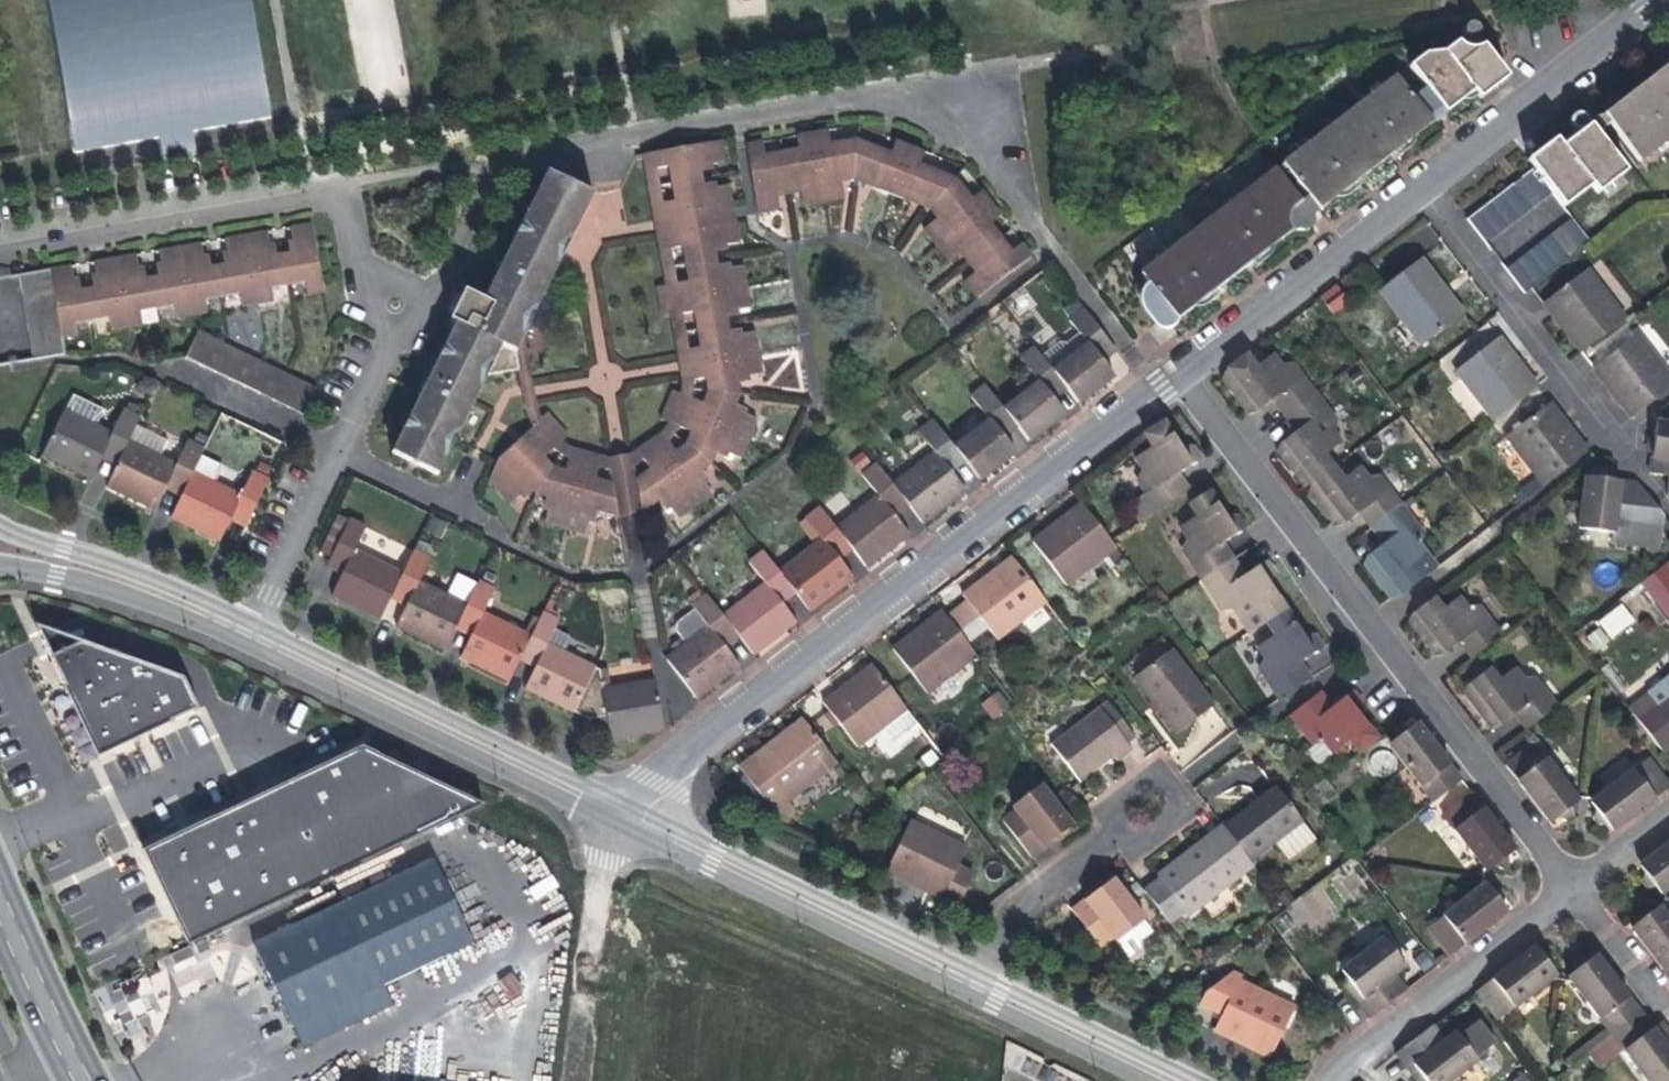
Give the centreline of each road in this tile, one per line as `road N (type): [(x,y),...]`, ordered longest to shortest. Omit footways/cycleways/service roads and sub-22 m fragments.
road 1 (residential): [(1057,248),(997,154),(949,110),(889,94),(853,98),(495,158),(424,320),(388,337)]
road 2 (residential): [(625,814),(657,777),(1183,374)]
road 3 (residential): [(1183,374),(1574,886)]
road 4 (residential): [(625,814),(254,631)]
road 5 (residential): [(980,983),(625,814)]
road 6 (residential): [(351,180),(0,243)]
road 7 (residential): [(388,337),(254,631)]
road 8 (residential): [(1613,434),(1420,194)]
road 9 (residential): [(1574,886),(1370,1046),(1338,1080)]
road 10 (residential): [(1420,194),(1652,0)]
road 11 (residential): [(1183,374),(1420,194)]
road 12 (residential): [(1182,1080),(980,983)]
road 13 (residential): [(254,631),(126,578),(59,561)]
road 14 (tertiary): [(86,1080),(0,900)]
road 15 (residential): [(980,983),(1021,912),(1107,842)]
road 16 (residential): [(1107,842),(1163,831),(1180,819),(1184,800),(1166,785),(1148,787),(1133,796),(1117,828)]
road 17 (residential): [(351,180),(360,244),(388,337)]
road 18 (residential): [(1656,992),(1574,886)]

